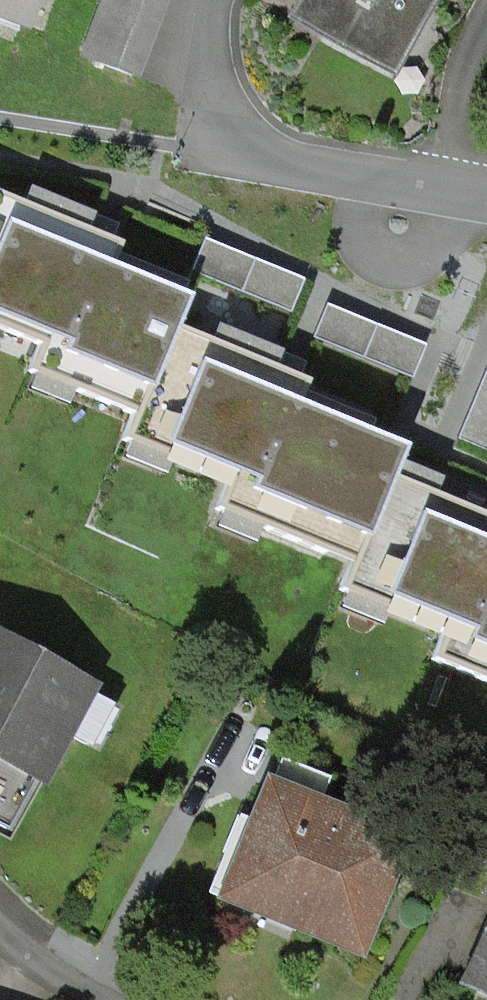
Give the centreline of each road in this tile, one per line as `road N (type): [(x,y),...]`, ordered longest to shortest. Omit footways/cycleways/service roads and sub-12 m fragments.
road 1 (residential): [(446,195),(227,152),(208,83),(219,0)]
road 2 (residential): [(446,195),(467,56),(486,18)]
road 3 (residential): [(0,921),(108,999)]

